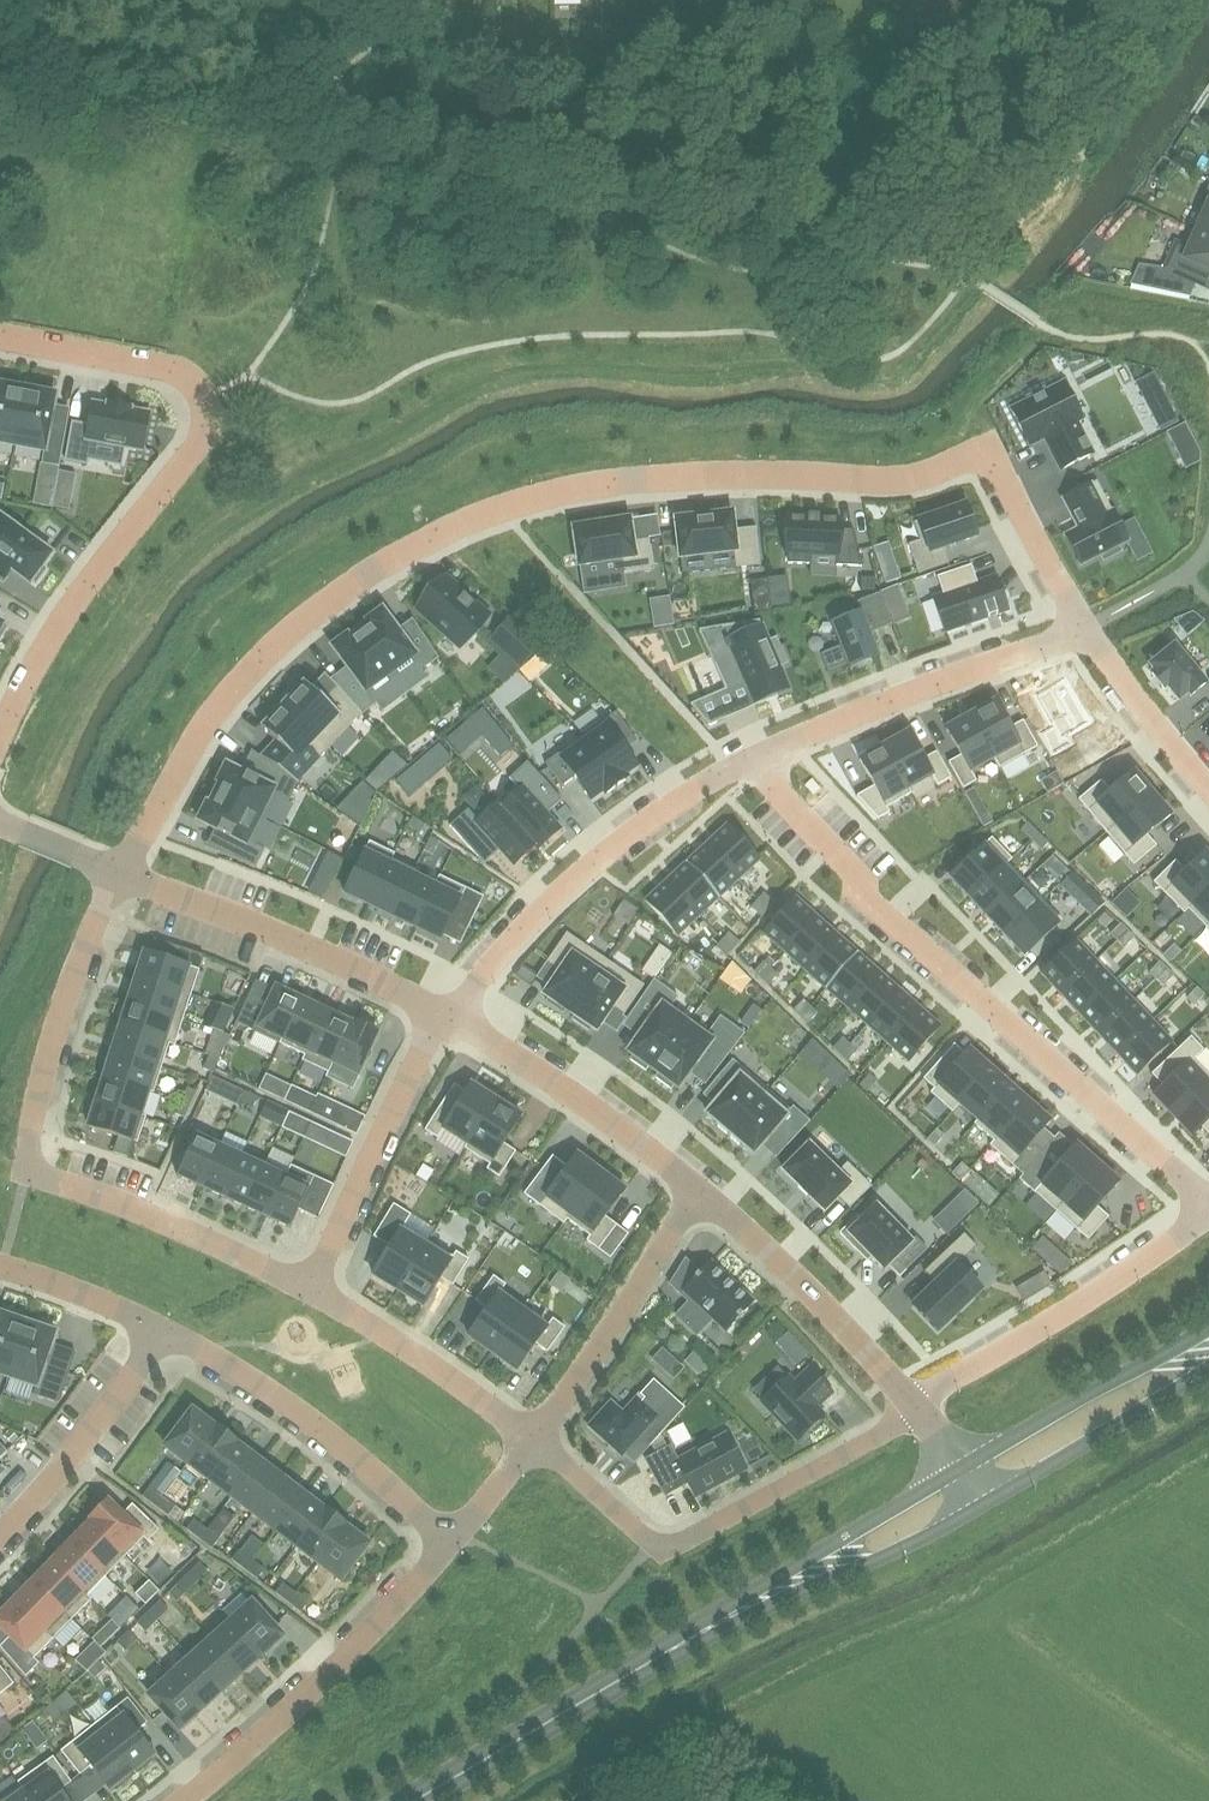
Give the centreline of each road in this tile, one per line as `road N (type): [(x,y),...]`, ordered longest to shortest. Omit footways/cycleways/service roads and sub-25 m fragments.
road 1 (residential): [(1083,631),(986,447),(899,479),(701,474),(534,499),(430,537),(297,626),(191,745),(119,870)]
road 2 (residential): [(1208,1202),(902,918),(753,754)]
road 3 (residential): [(311,1290),(146,1211),(25,1168),(56,1023),(119,870)]
road 4 (residential): [(0,738),(46,644),(200,441),(205,408),(200,388),(177,369),(0,332)]
road 5 (residential): [(918,1411),(664,1551),(536,1437)]
road 6 (residential): [(442,1011),(640,821),(753,754)]
road 7 (residential): [(184,1800),(303,1698),(458,1535)]
road 8 (residential): [(458,1535),(412,1508),(278,1399),(166,1331)]
road 9 (residential): [(119,870),(442,1011)]
road 10 (residential): [(753,754),(1083,631)]
road 11 (residential): [(1208,1214),(918,1411)]
road 12 (secondary): [(684,1646),(890,1555),(987,1502)]
road 13 (secondary): [(961,1468),(752,1591),(684,1646)]
road 14 (residential): [(442,1011),(698,1190)]
road 15 (residential): [(698,1190),(808,1288),(918,1411)]
road 16 (residential): [(311,1290),(442,1011)]
road 17 (secondary): [(684,1646),(419,1800)]
road 18 (residential): [(536,1437),(698,1190)]
road 19 (secondary): [(1208,1326),(961,1468)]
road 20 (residential): [(536,1437),(311,1290)]
road 21 (residential): [(166,1331),(38,1497),(0,1533)]
road 22 (secondary): [(987,1502),(1208,1365)]
road 23 (residential): [(1208,794),(1083,631)]
road 24 (residential): [(166,1331),(0,1264)]
road 25 (residential): [(458,1535),(536,1437)]

